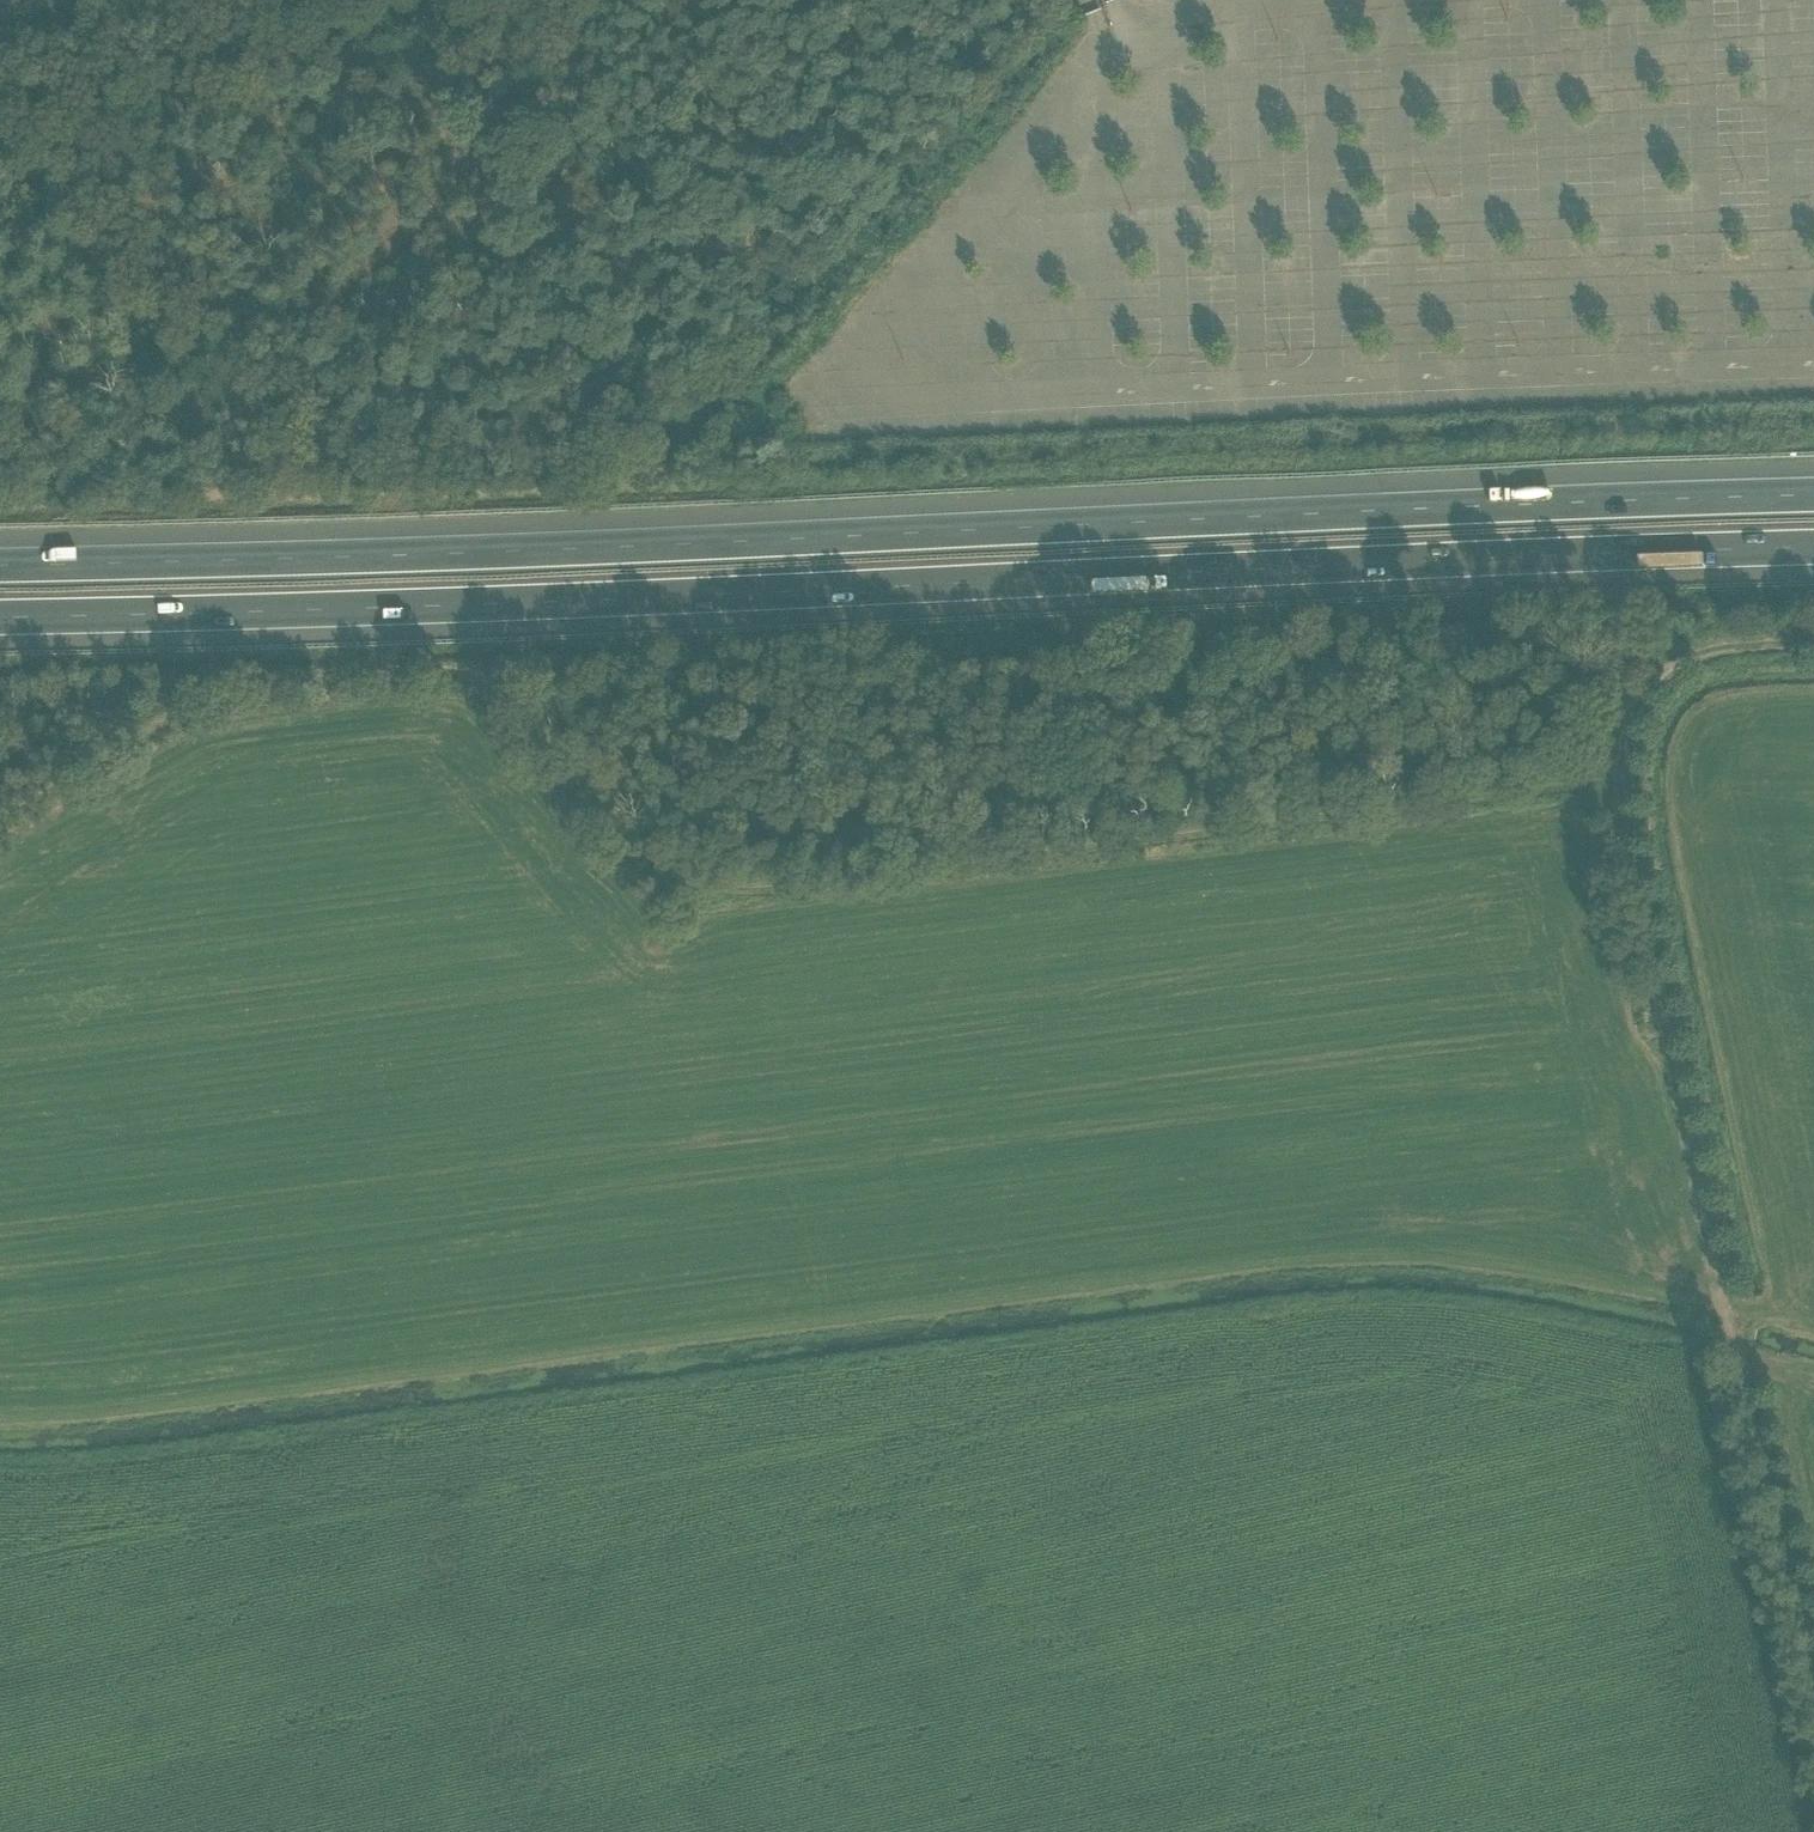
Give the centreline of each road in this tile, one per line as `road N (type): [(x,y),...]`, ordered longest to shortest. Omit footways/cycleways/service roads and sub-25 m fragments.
road 1 (motorway): [(1813,497),(0,552)]
road 2 (motorway): [(0,618),(1813,566)]
road 3 (track): [(0,811),(224,676),(462,669),(651,878),(683,894),(1615,790)]
road 4 (track): [(1813,1714),(1615,790)]
road 5 (track): [(0,94),(280,436)]
road 6 (track): [(1615,790),(1621,735),(1658,680),(1711,656),(1813,642)]

